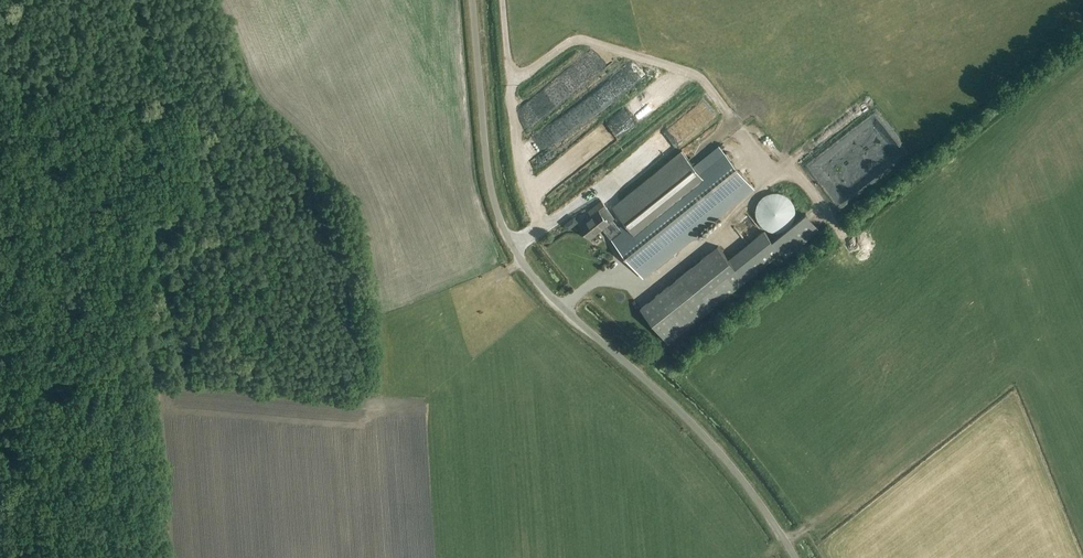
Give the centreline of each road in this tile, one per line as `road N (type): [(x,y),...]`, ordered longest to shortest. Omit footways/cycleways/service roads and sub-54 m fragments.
road 1 (unclassified): [(794,557),(739,475),(547,292),(501,222),(487,164),(473,0)]

